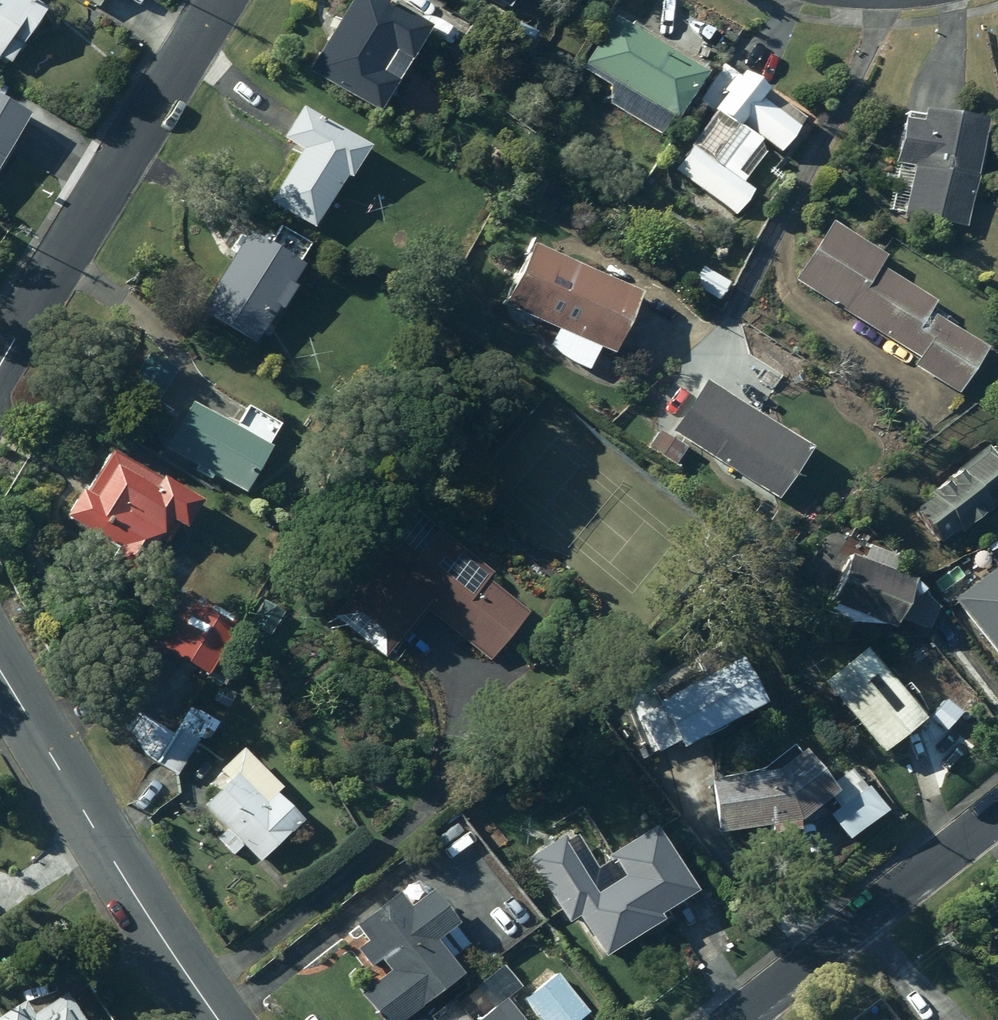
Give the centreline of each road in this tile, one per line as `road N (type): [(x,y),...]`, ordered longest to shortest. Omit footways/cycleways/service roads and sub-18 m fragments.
road 1 (residential): [(219,0),(0,368)]
road 2 (tertiary): [(218,1019),(0,674)]
road 3 (residential): [(997,818),(744,1019)]

